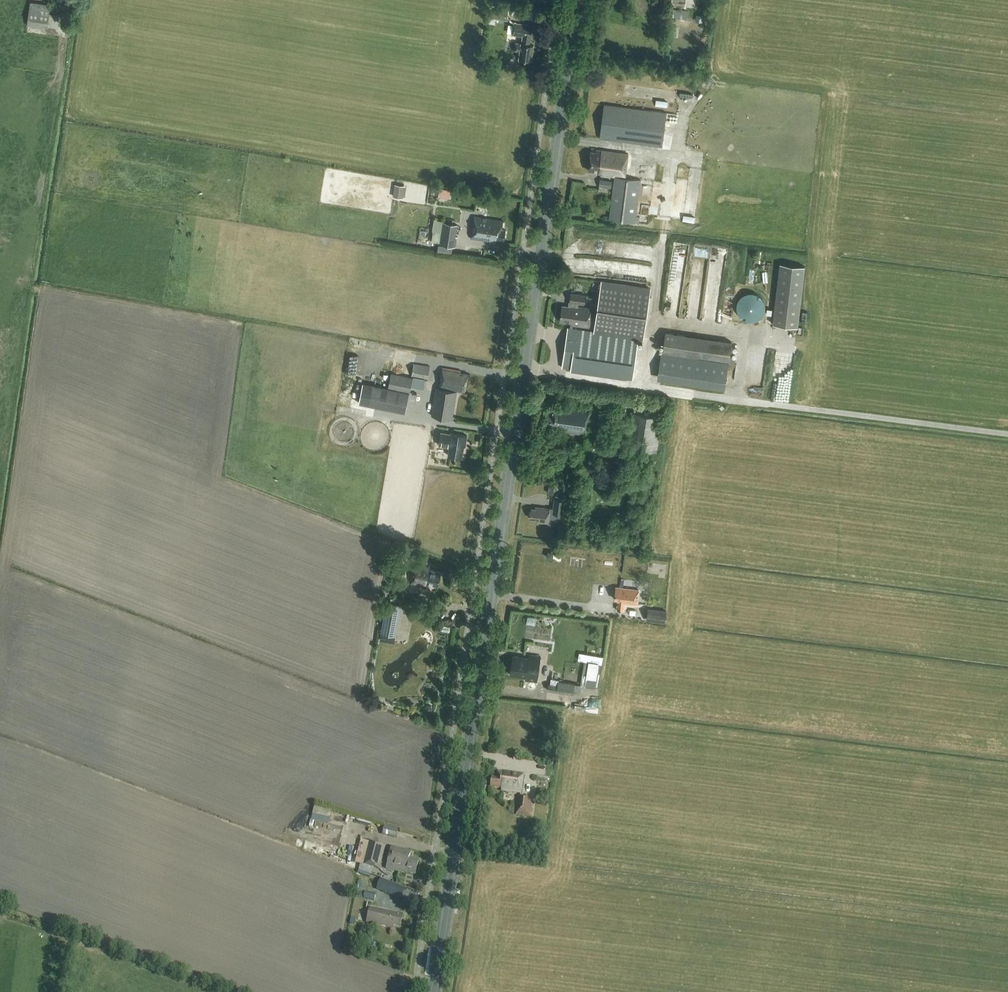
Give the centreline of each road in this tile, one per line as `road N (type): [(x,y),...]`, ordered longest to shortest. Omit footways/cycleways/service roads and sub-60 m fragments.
road 1 (secondary): [(433,991),(577,0)]

